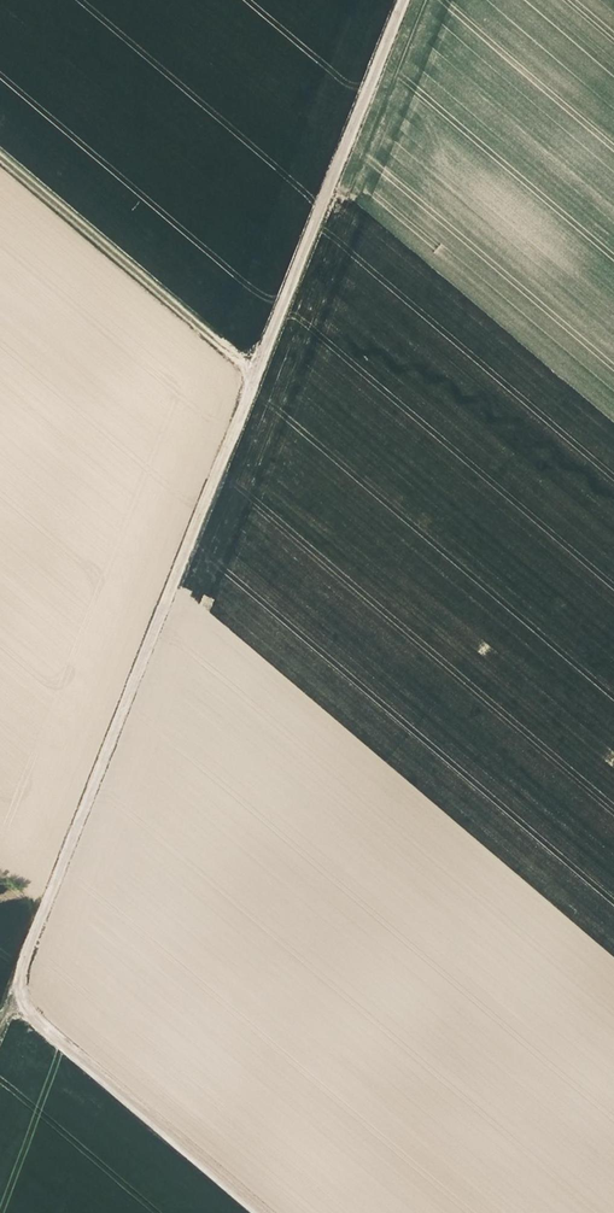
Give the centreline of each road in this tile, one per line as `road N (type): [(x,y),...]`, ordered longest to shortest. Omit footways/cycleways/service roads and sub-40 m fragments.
road 1 (track): [(0,1029),(408,0)]
road 2 (track): [(257,379),(0,162)]
road 3 (track): [(11,998),(263,1212)]

